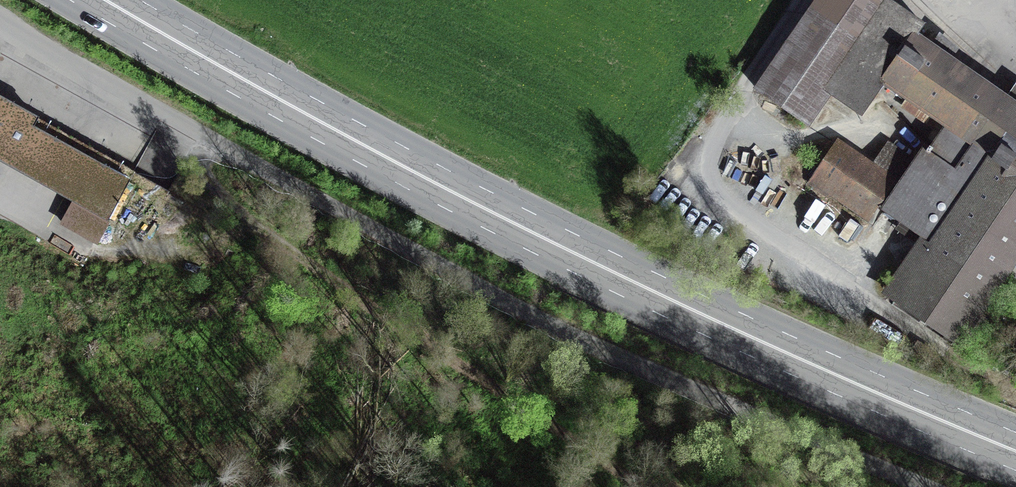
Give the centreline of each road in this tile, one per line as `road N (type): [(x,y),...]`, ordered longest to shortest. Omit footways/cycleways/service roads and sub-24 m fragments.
road 1 (unclassified): [(925,486),(572,340),(0,23)]
road 2 (secondary): [(96,0),(451,197),(1015,452)]
road 3 (track): [(160,111),(256,229),(650,486)]

